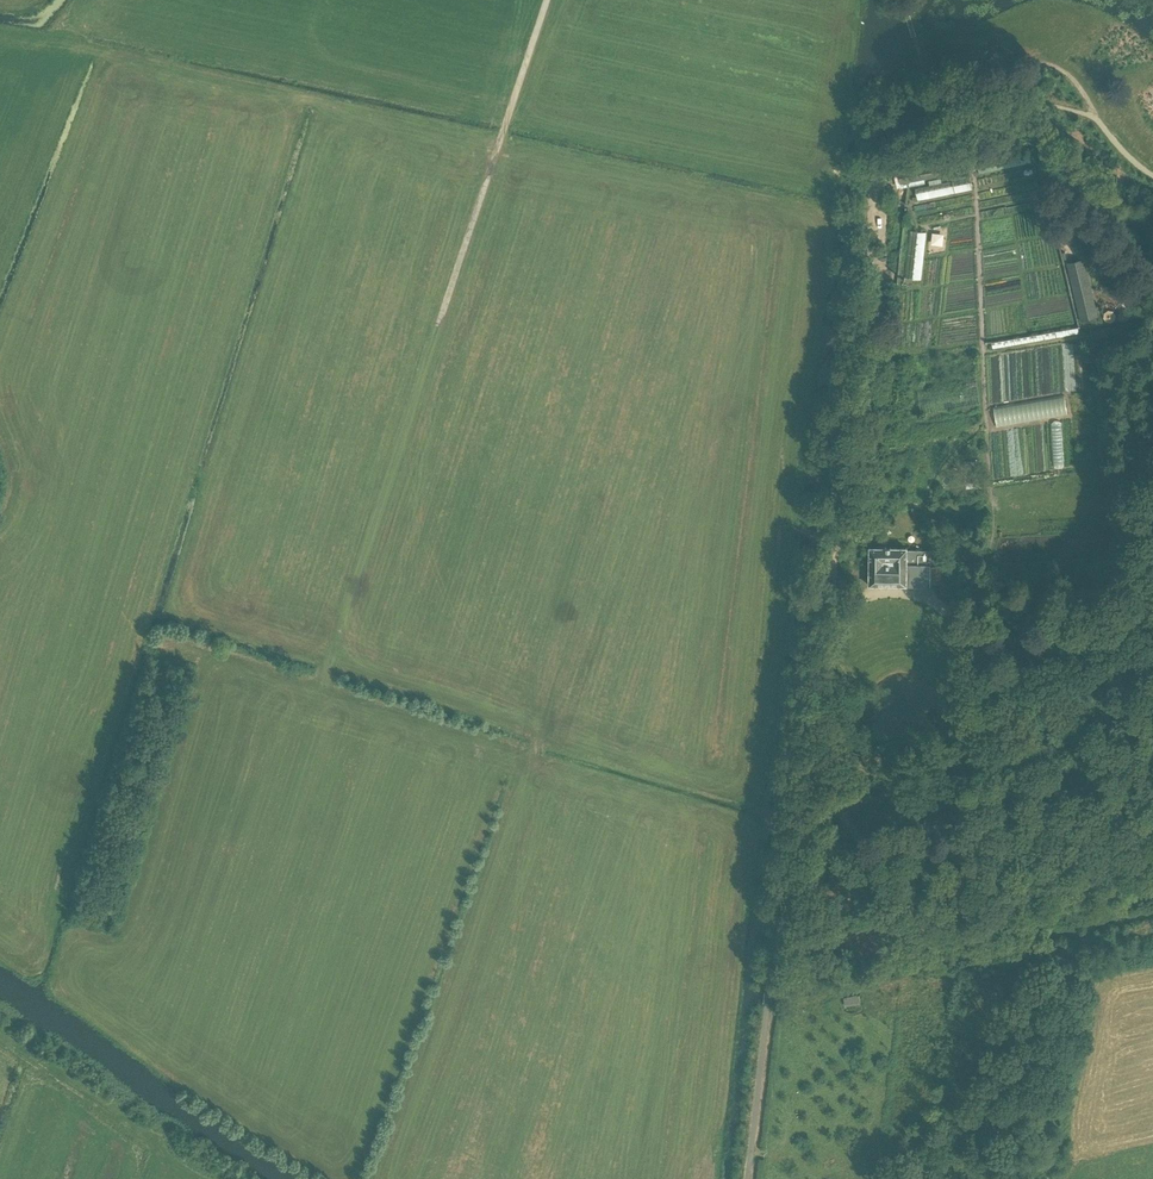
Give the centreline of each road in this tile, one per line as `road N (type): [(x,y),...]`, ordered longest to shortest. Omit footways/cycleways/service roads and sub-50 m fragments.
road 1 (track): [(1152,859),(1062,872),(981,923),(934,929),(895,910),(878,890),(828,783),(825,690),(846,612),(834,577),(847,516),(839,436),(874,372),(872,151)]
road 2 (track): [(547,0),(438,328)]
road 3 (track): [(1033,105),(1054,125),(1071,235)]
road 4 (track): [(932,72),(958,118),(1033,105)]
road 5 (track): [(1057,178),(1099,196),(1152,259)]
road 6 (track): [(879,136),(958,118),(971,154)]

